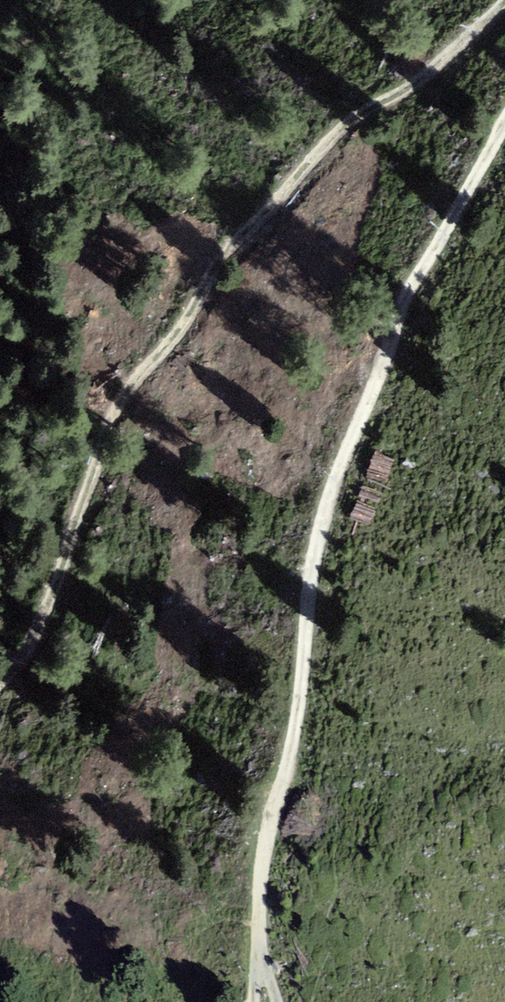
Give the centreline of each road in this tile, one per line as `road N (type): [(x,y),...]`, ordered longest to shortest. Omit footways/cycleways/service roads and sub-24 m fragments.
road 1 (track): [(504,120),(407,294),(327,501),(308,583),(298,719),(265,841),(255,953)]
road 2 (track): [(504,1),(436,72),(345,128),(220,257),(180,325),(124,388),(28,656),(0,683)]

